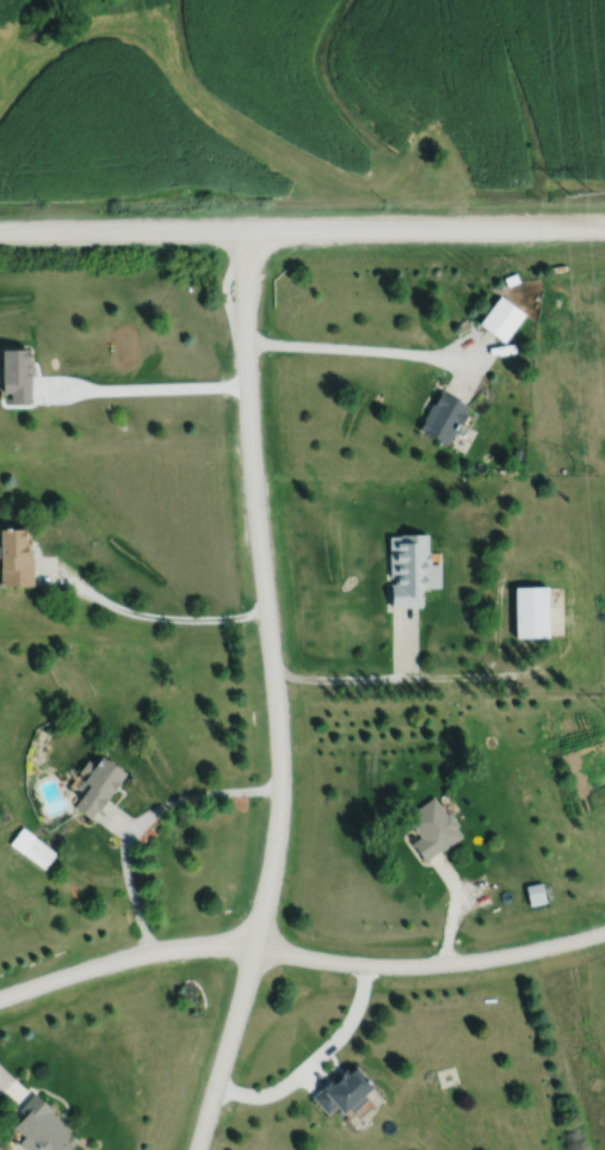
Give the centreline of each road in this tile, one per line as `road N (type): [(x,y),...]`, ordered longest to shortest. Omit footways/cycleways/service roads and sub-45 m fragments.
road 1 (residential): [(248,228),(243,342),(280,786),(255,947),(196,1149)]
road 2 (residential): [(604,931),(482,959),(403,965),(184,946),(0,998)]
road 3 (residential): [(0,231),(604,224)]

